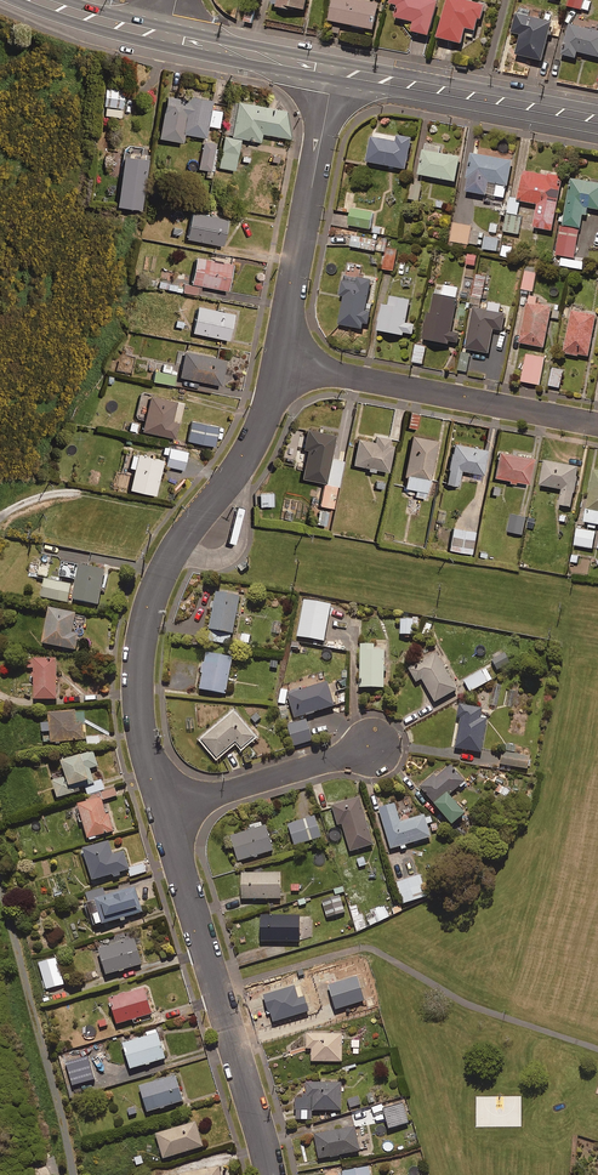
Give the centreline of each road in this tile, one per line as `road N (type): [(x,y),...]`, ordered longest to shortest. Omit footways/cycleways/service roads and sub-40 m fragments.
road 1 (residential): [(164,810),(273,1174)]
road 2 (residential): [(280,364),(597,424)]
road 3 (residential): [(333,75),(280,364)]
road 4 (residential): [(178,551),(153,595),(140,676),(164,810)]
road 5 (secondary): [(597,119),(333,75)]
road 6 (residential): [(374,746),(164,810)]
road 7 (secondary): [(333,75),(168,33)]
road 8 (residential): [(248,452),(235,544),(223,558),(178,551)]
road 9 (secondary): [(168,33),(41,0)]
road 10 (residential): [(248,452),(178,551)]

